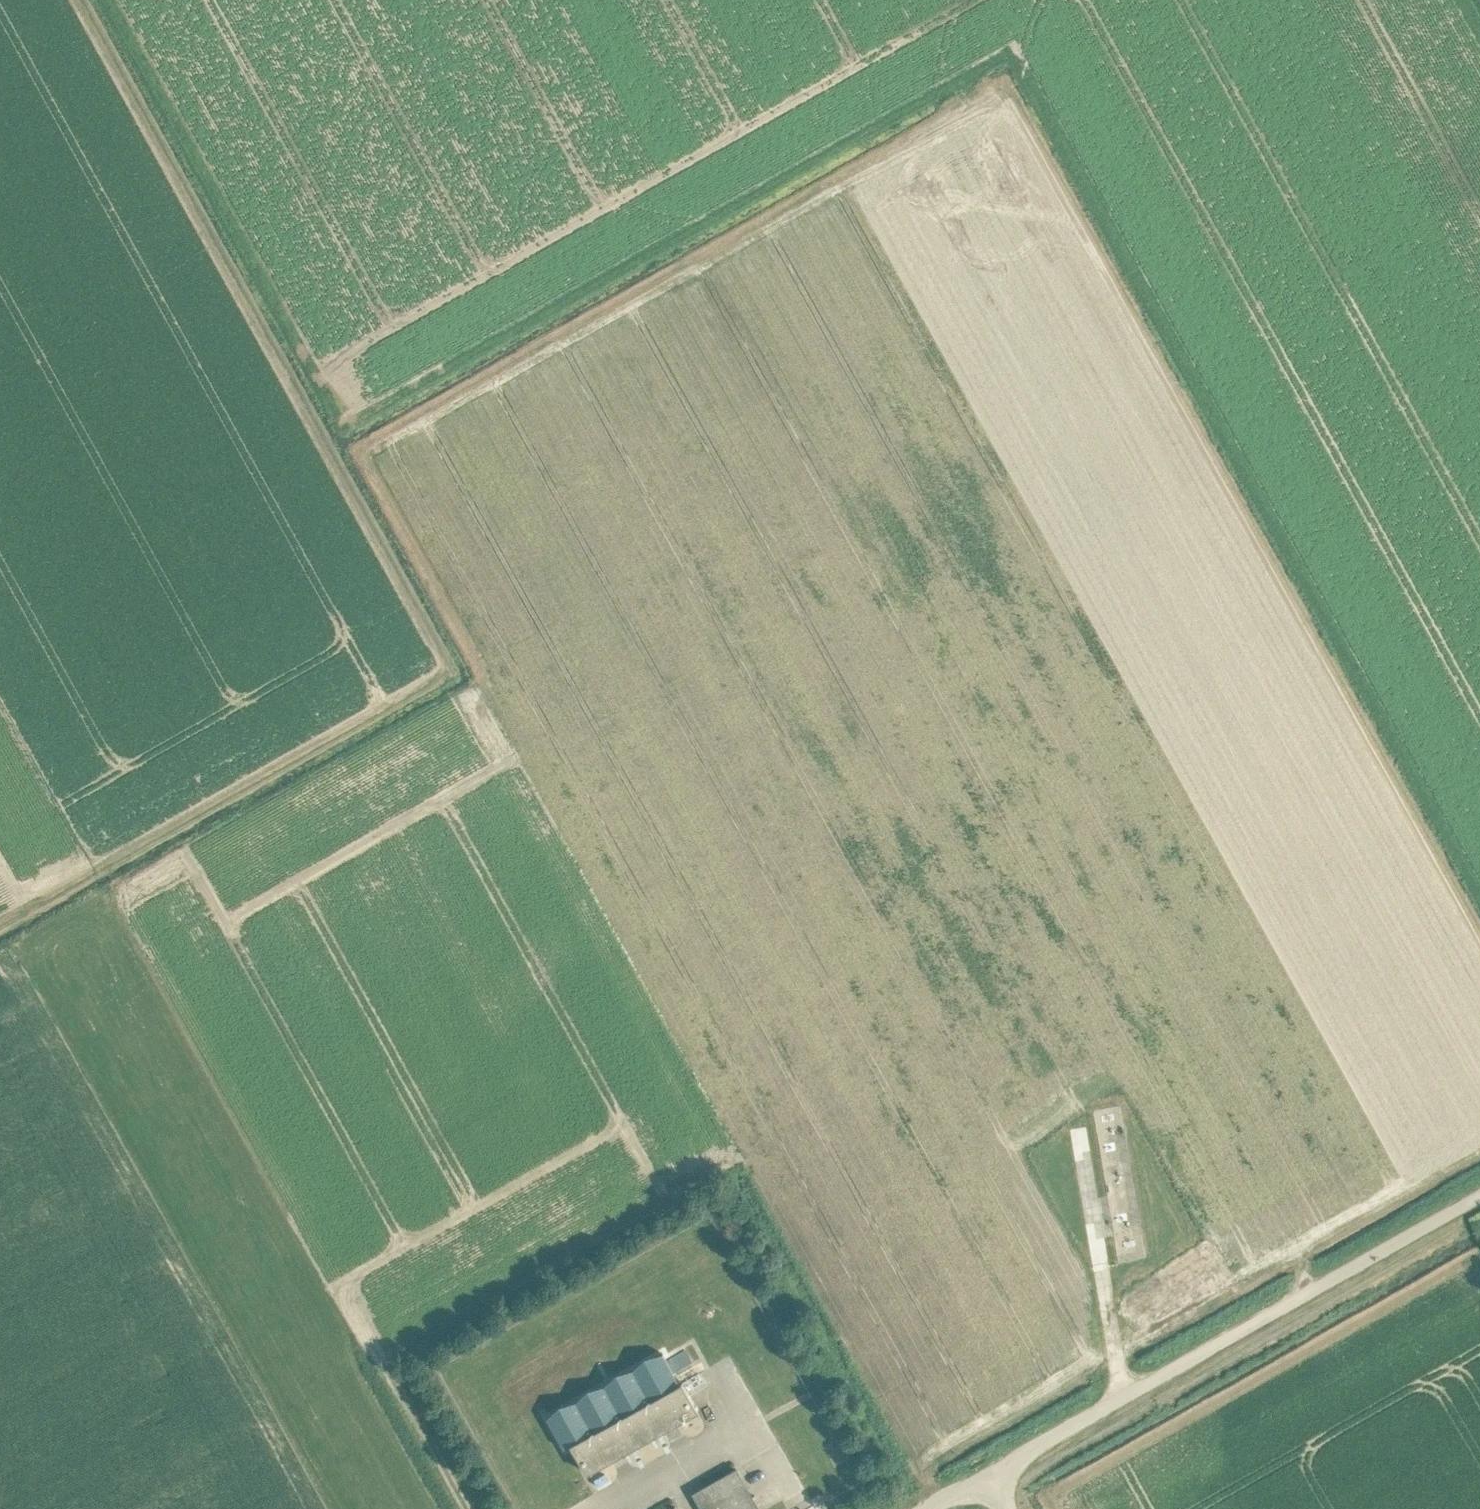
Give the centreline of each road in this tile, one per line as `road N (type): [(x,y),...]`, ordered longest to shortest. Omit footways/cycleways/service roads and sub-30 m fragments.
road 1 (unclassified): [(988,1478),(1479,1195)]

